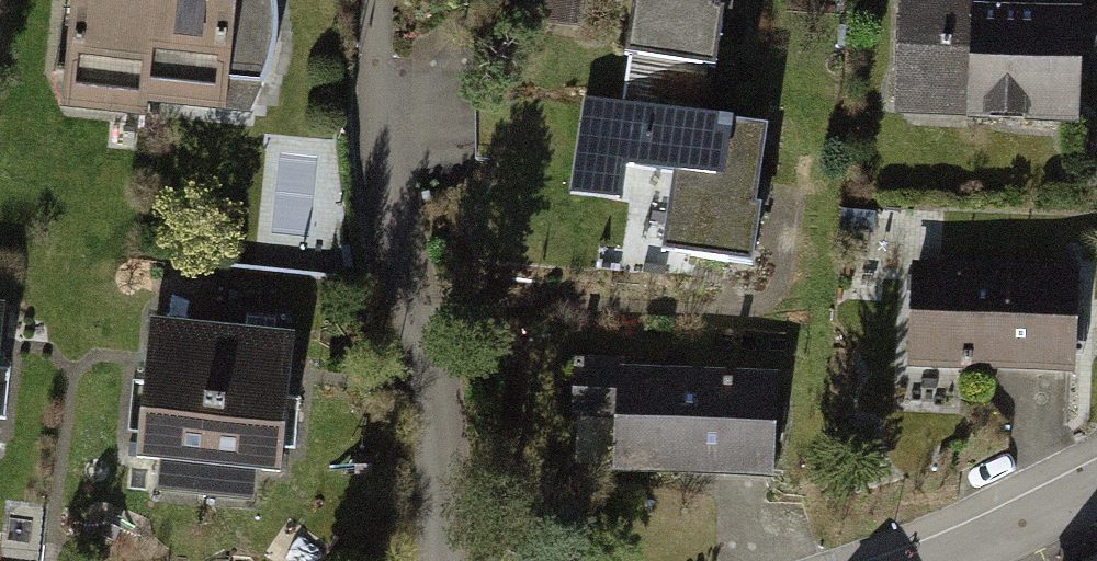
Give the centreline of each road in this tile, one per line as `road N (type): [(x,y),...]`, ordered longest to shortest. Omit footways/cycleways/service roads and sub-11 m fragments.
road 1 (residential): [(437,560),(428,381),(388,177),(379,65)]
road 2 (residential): [(937,560),(1096,487)]

